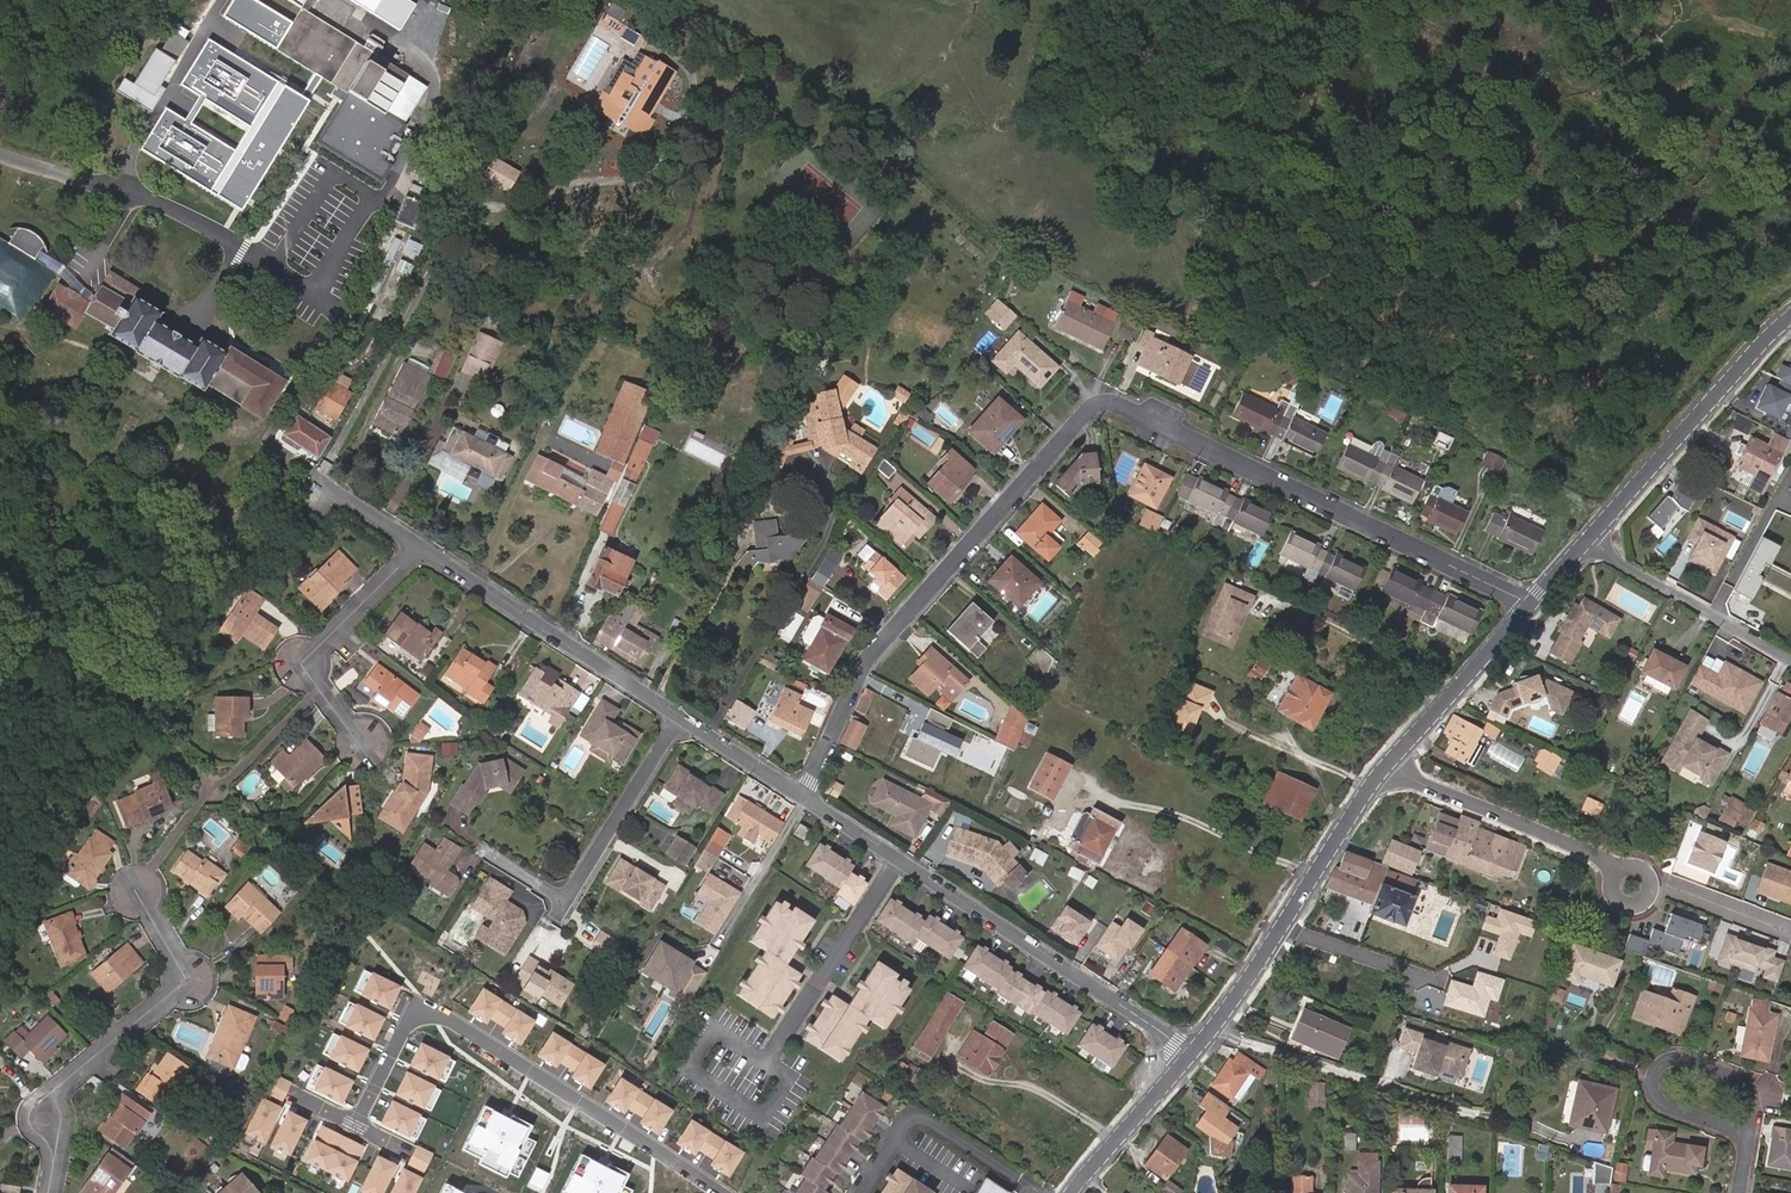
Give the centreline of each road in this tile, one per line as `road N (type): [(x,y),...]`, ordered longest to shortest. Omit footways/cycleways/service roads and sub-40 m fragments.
road 1 (residential): [(803,797),(867,661),(1098,402),(1530,606)]
road 2 (residential): [(297,1096),(356,1124),(415,1011),(545,1077),(726,1192)]
road 3 (track): [(1386,0),(1790,193)]
road 4 (residential): [(1387,768),(1619,868),(1630,887),(1660,883),(1783,929)]
road 5 (residential): [(49,1192),(58,1131),(45,1100),(198,978),(138,883)]
road 6 (residential): [(1192,1053),(900,860)]
road 7 (tertiary): [(1192,1053),(1387,768)]
road 8 (residential): [(680,715),(419,547)]
road 9 (tertiary): [(1588,541),(1790,317)]
road 10 (residential): [(419,547),(302,664),(362,752)]
road 11 (residential): [(900,860),(767,1061)]
road 12 (residential): [(1588,541),(1790,662)]
road 13 (residential): [(680,715),(564,906)]
road 14 (tertiary): [(1387,768),(1530,606)]
road 15 (residential): [(1750,1137),(1753,1094),(1737,1077),(1668,1059),(1650,1085),(1662,1104)]
road 16 (tertiary): [(1071,1192),(1192,1053)]
road 17 (residential): [(803,797),(680,715)]
road 18 (residential): [(419,547),(317,478)]

